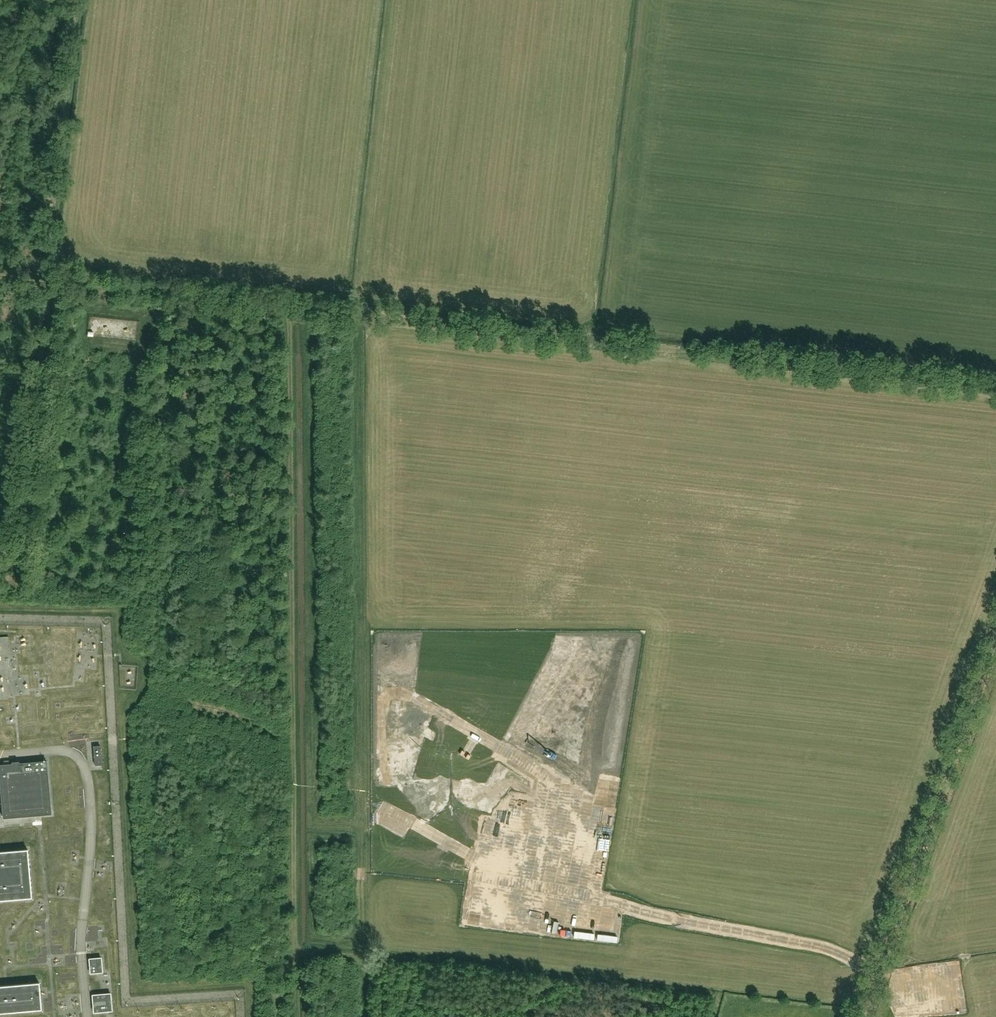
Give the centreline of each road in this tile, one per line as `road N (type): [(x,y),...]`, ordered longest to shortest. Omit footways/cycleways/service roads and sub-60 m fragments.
road 1 (track): [(863,1016),(995,648)]

